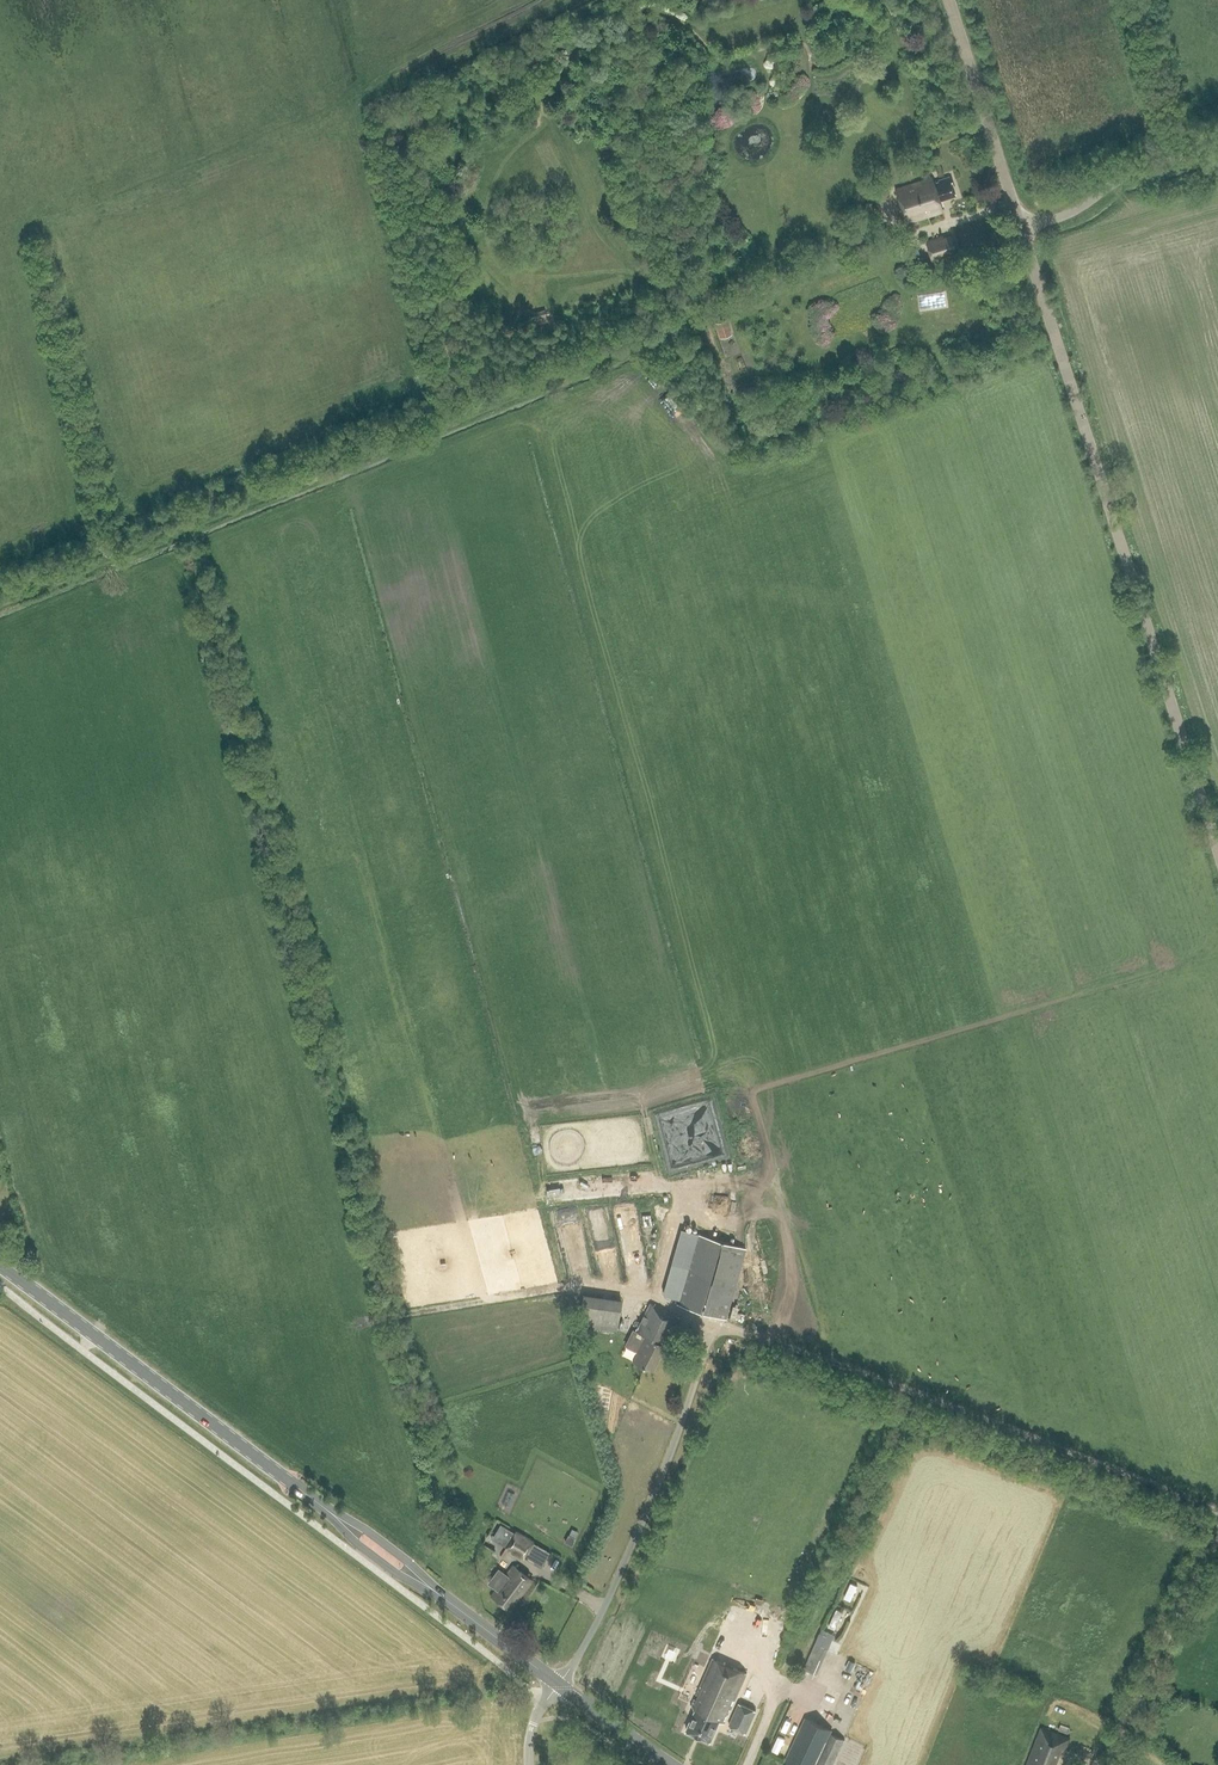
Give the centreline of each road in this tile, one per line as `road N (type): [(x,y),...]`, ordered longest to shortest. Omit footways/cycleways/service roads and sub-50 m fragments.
road 1 (track): [(184,529),(449,1504),(457,1560),(443,1597)]
road 2 (track): [(0,603),(703,323)]
road 3 (secondary): [(557,1681),(0,1265)]
road 4 (tertiary): [(1217,852),(1022,230)]
road 5 (track): [(1217,1511),(762,1338)]
road 6 (track): [(913,1391),(781,1688)]
road 7 (track): [(1217,1529),(1106,1764)]
road 8 (tertiary): [(1022,230),(950,0)]
road 9 (unclassified): [(1022,230),(1061,217),(1140,171),(1217,150)]
road 10 (track): [(575,1286),(370,1320)]
road 11 (secondary): [(670,1764),(557,1681)]

